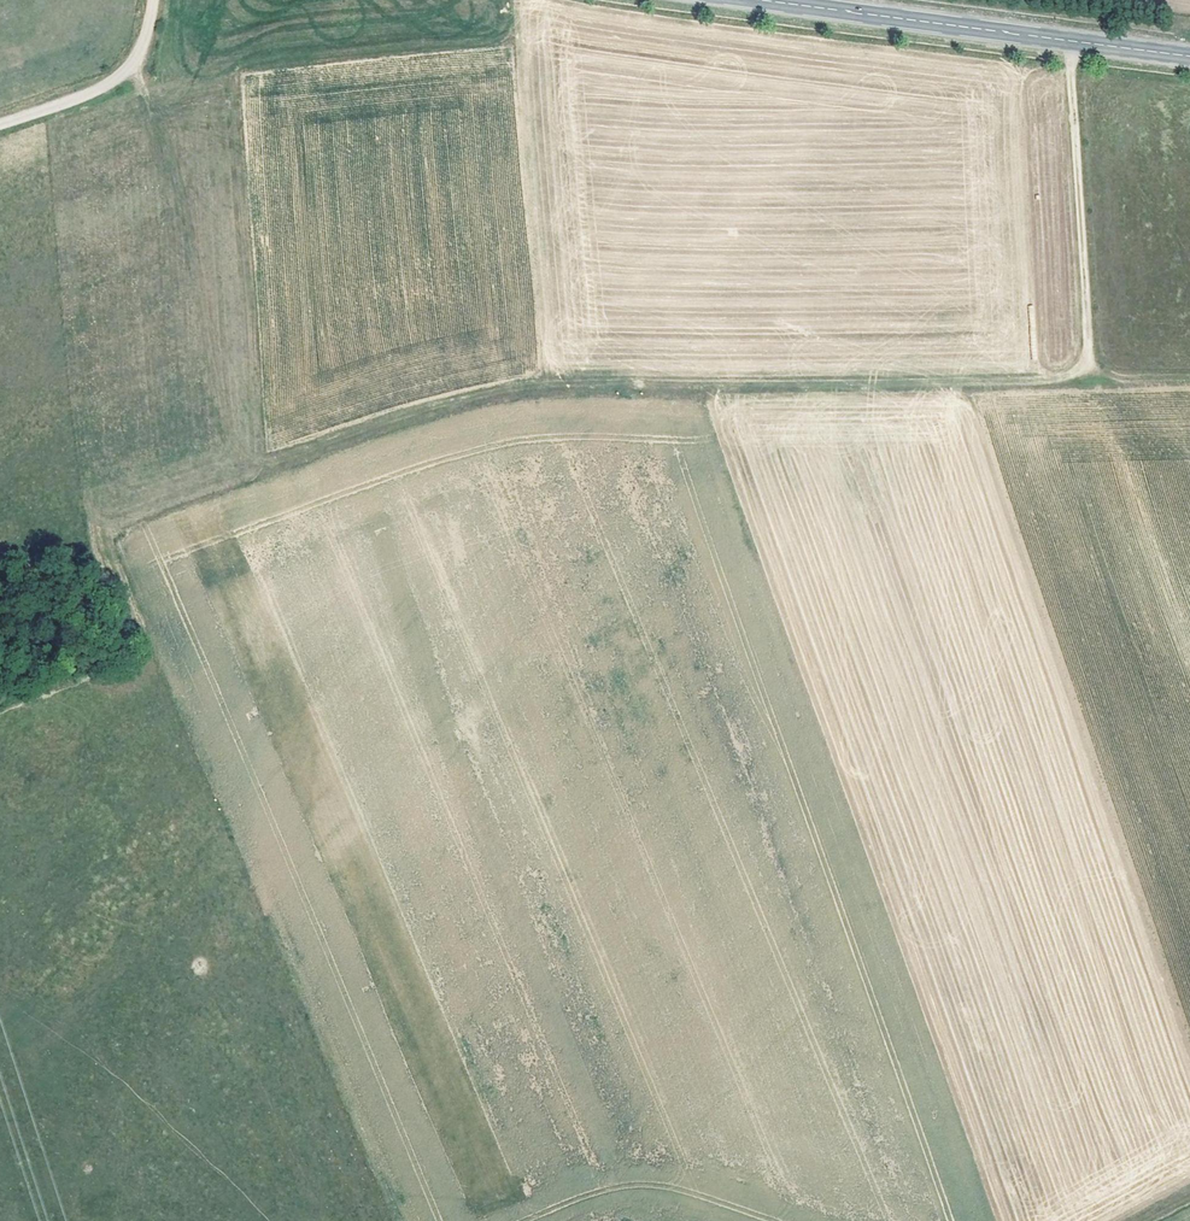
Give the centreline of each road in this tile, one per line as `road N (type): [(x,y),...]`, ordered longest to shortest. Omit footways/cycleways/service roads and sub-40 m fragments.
road 1 (track): [(1068,41),(1089,362),(1075,375),(527,385)]
road 2 (secondary): [(761,0),(1189,56)]
road 3 (unclassified): [(0,125),(121,76),(140,55),(152,0)]

